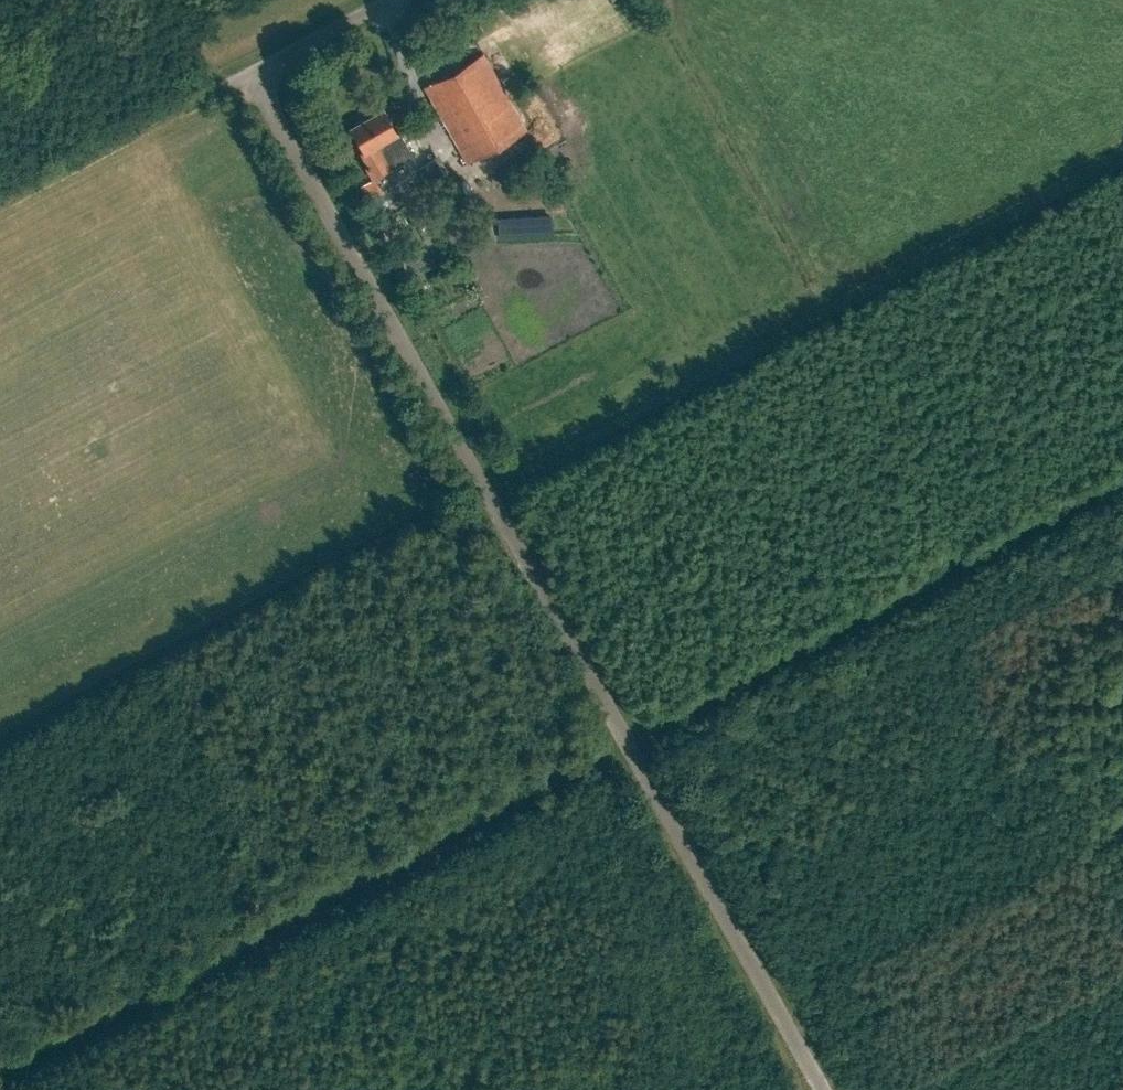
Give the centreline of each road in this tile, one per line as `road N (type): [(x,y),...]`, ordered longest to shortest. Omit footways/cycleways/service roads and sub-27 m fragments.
road 1 (unclassified): [(821,1089),(249,75),(394,0)]
road 2 (track): [(0,205),(249,75)]

